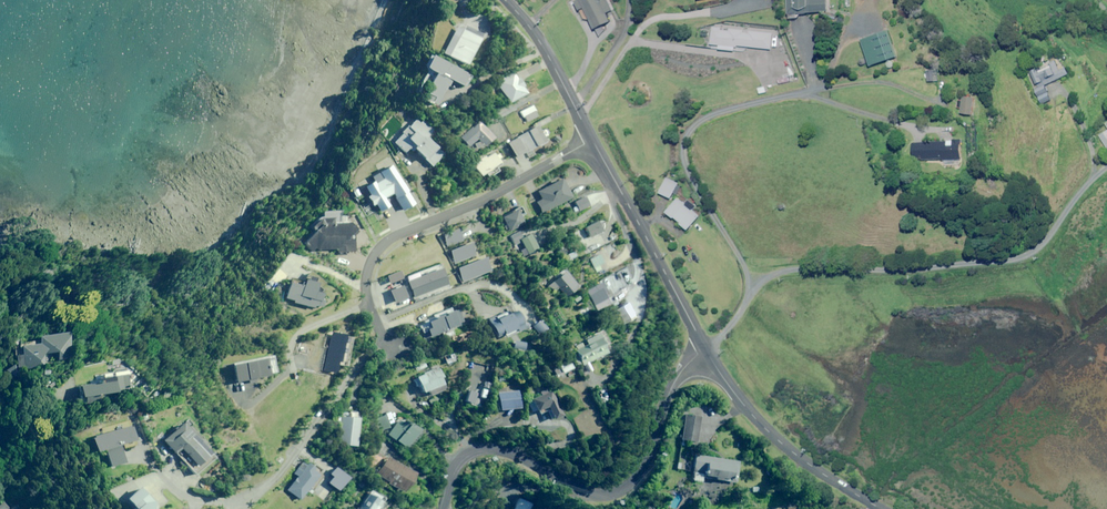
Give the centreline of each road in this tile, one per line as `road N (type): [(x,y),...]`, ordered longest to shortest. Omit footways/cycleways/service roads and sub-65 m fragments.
road 1 (residential): [(442,508),(453,470),(477,449),(513,454),(585,491),(616,492),(645,465),(669,392),(706,349)]
road 2 (residential): [(363,299),(372,254),(392,238),(593,140)]
road 3 (residential): [(189,497),(217,498),(262,481),(380,326)]
road 4 (tertiary): [(882,508),(782,444),(706,349)]
road 5 (tertiary): [(593,140),(706,349)]
road 6 (tertiary): [(505,0),(540,41),(593,140)]
road 7 (residential): [(287,370),(289,332),(363,299)]

